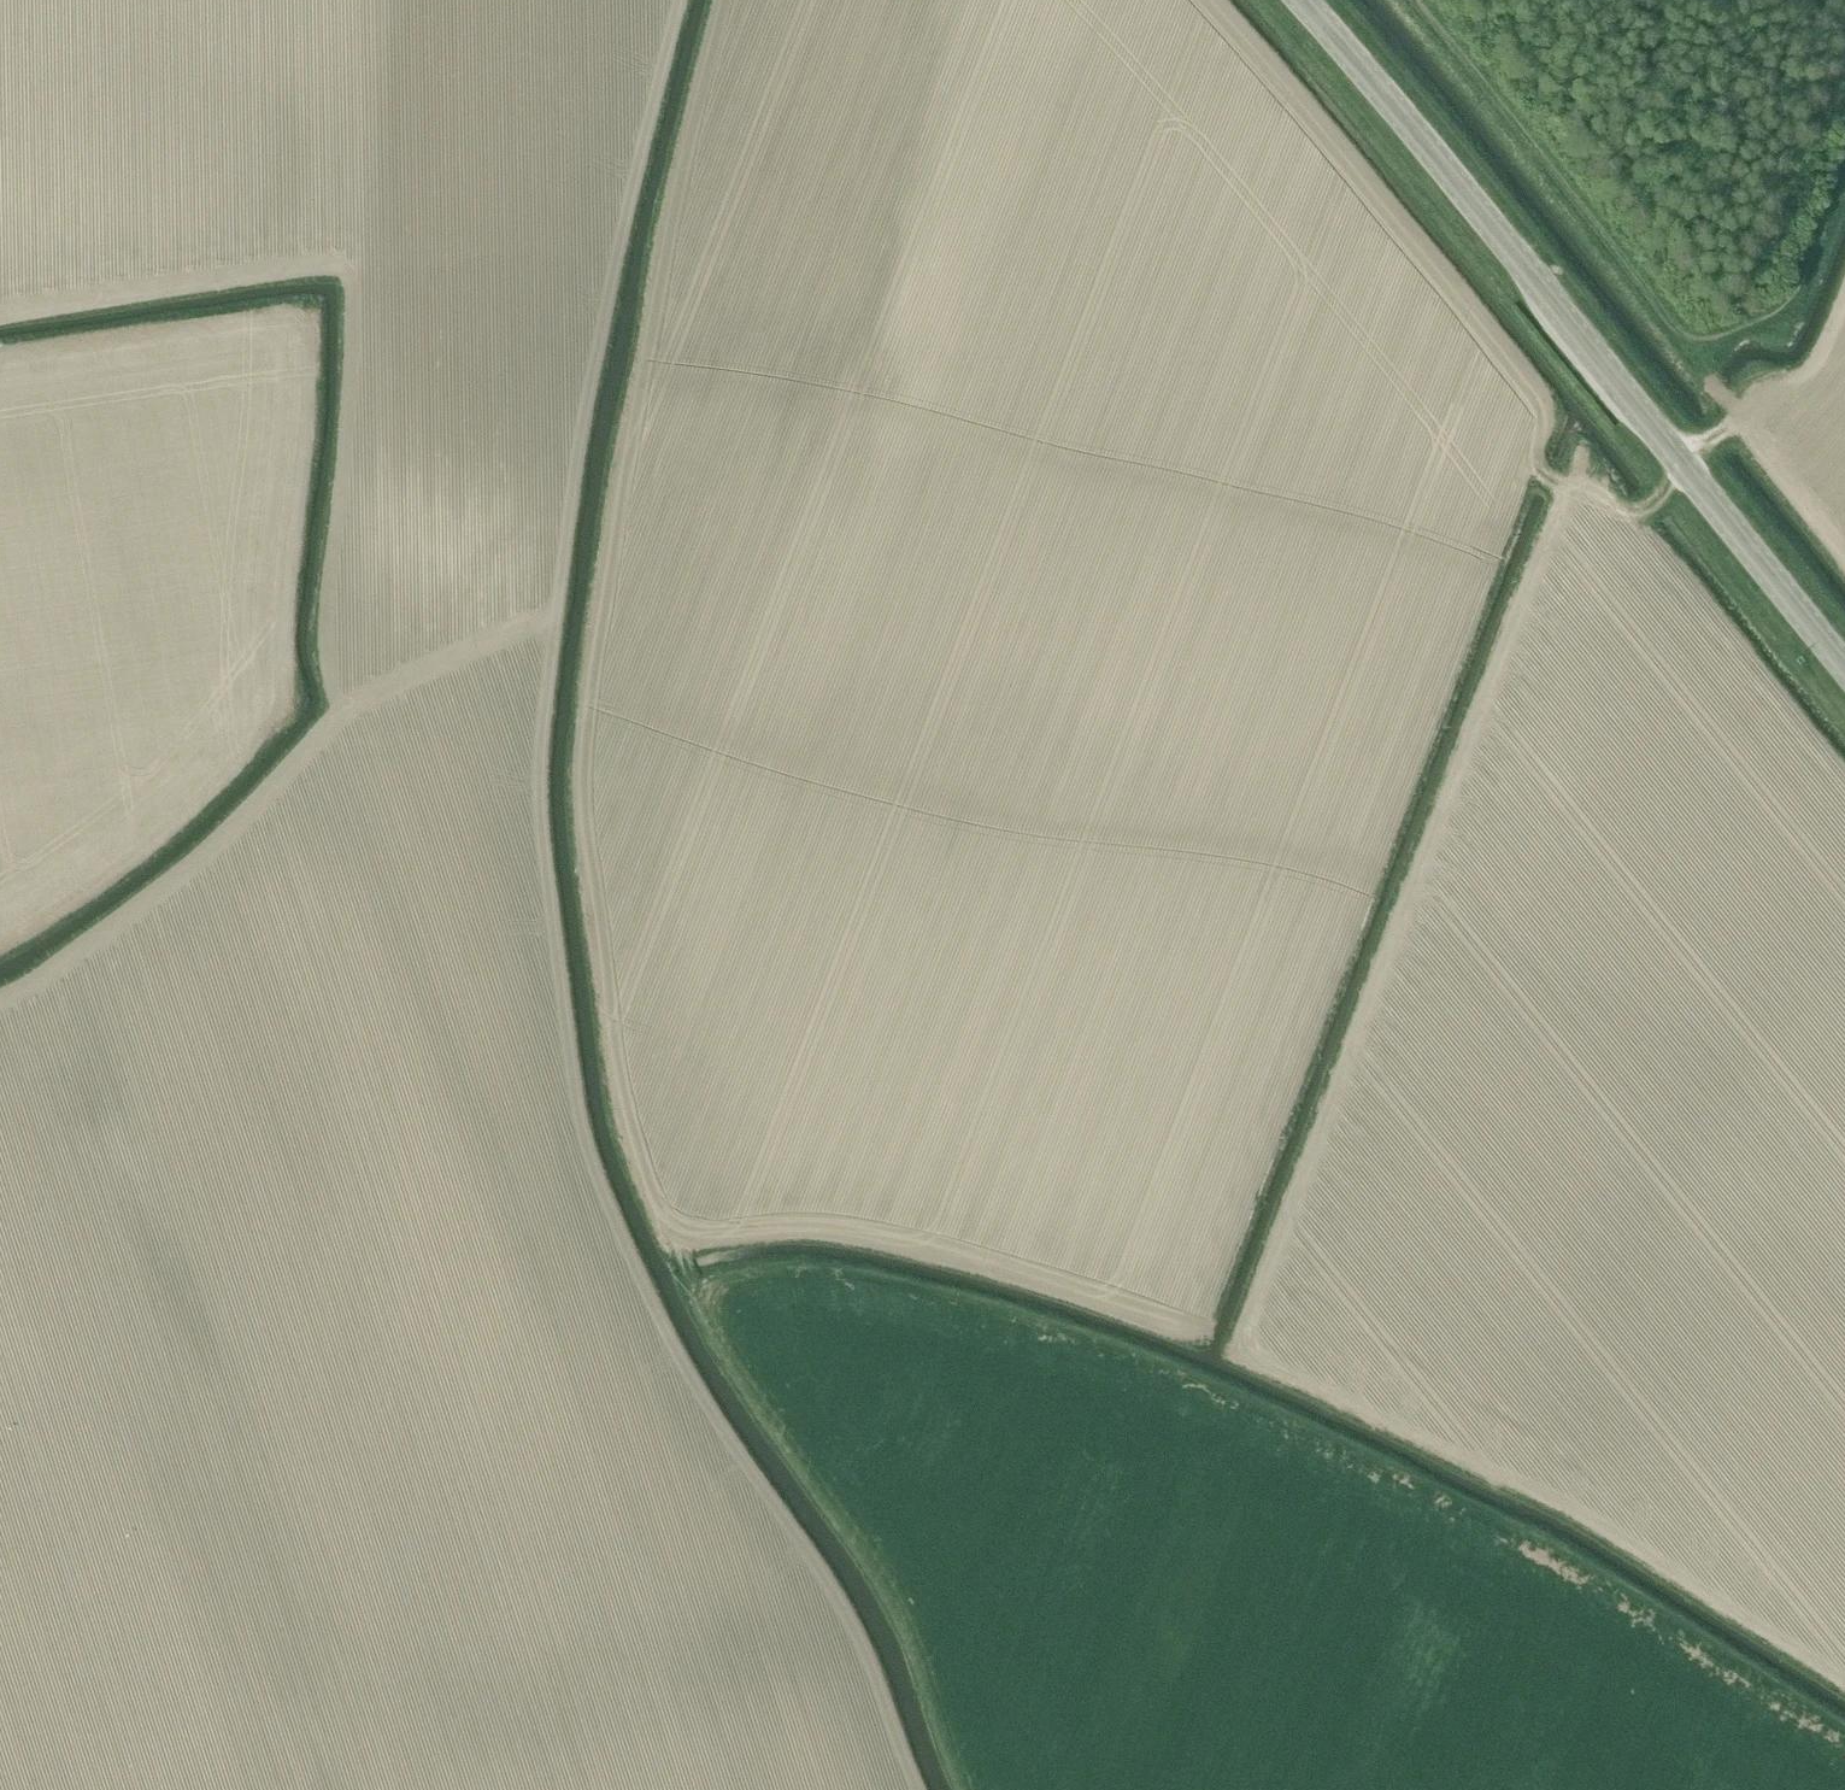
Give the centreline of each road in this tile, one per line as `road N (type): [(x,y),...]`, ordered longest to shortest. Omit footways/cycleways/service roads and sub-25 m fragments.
road 1 (primary): [(1844,673),(1300,0)]

